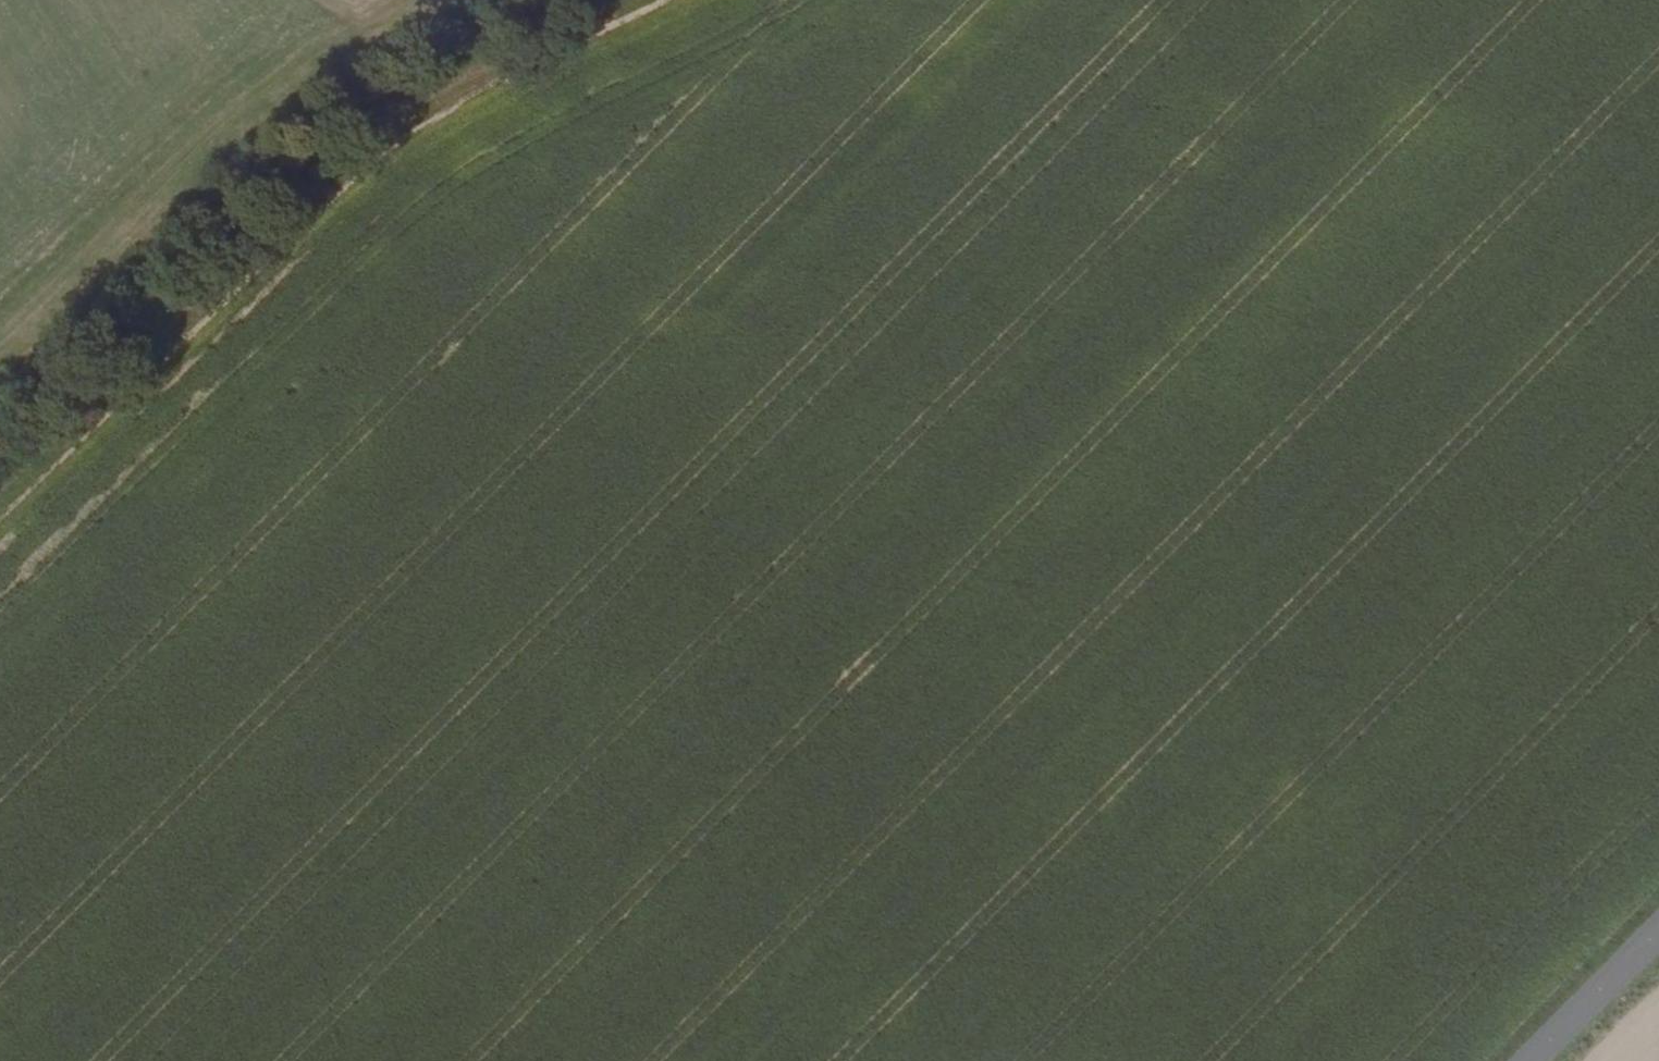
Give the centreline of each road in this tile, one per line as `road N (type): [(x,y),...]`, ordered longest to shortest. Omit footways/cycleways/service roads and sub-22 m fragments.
road 1 (tertiary): [(1531,1060),(1658,932)]

